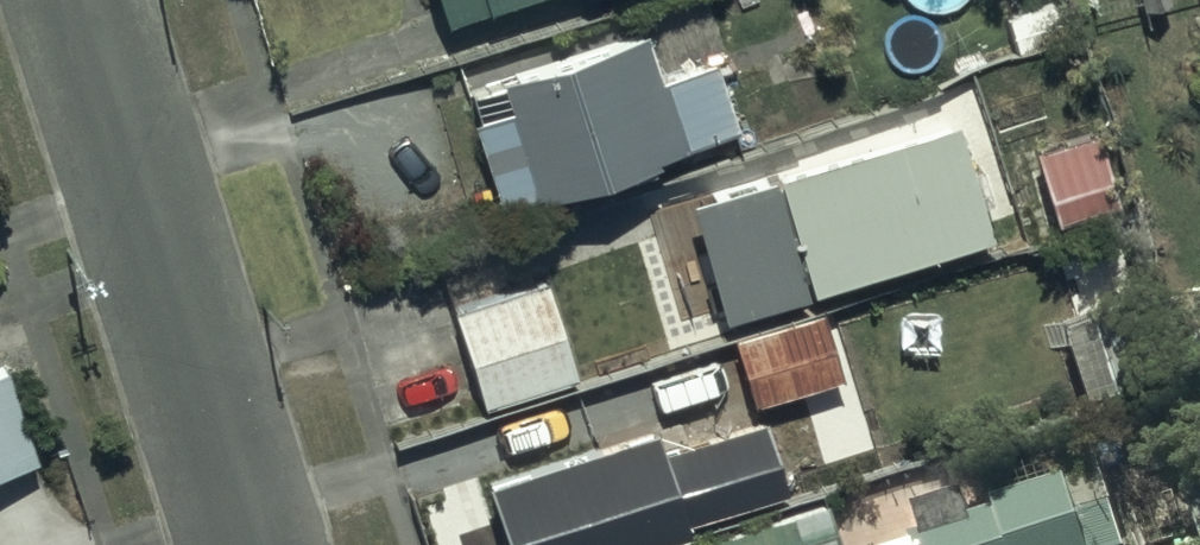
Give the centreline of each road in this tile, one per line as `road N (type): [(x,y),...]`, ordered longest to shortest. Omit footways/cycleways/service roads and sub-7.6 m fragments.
road 1 (residential): [(78,0),(252,544)]

